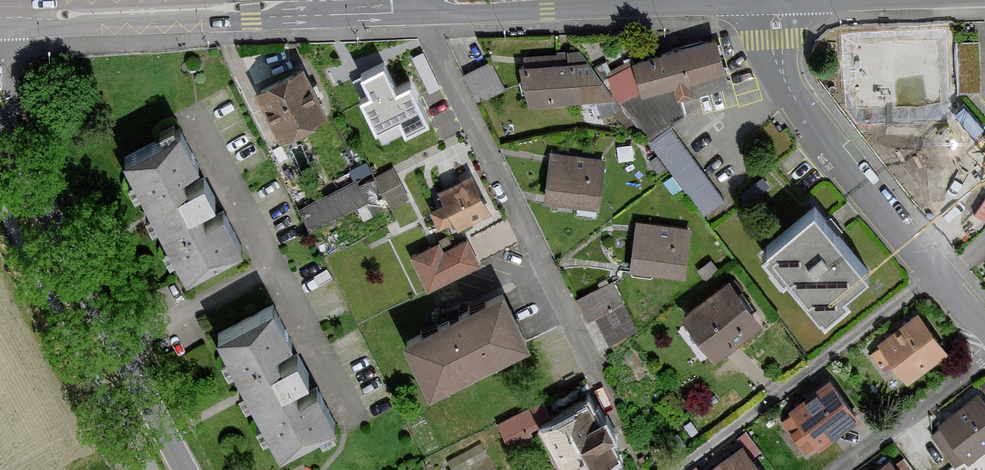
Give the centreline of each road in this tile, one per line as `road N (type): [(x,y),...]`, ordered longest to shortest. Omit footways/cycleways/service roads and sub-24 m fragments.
road 1 (unclassified): [(773,0),(784,78),(832,157),(984,327)]
road 2 (unclassified): [(182,469),(0,118)]
road 3 (secondary): [(263,9),(0,18)]
road 4 (secondary): [(408,0),(263,9)]

